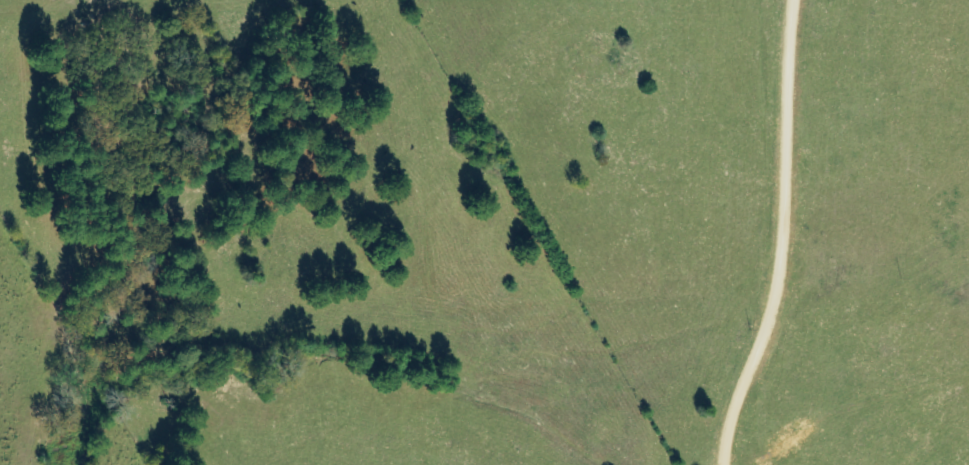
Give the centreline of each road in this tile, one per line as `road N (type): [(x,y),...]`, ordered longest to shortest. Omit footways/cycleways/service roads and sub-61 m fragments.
road 1 (residential): [(736,464),(791,310),(832,0)]

